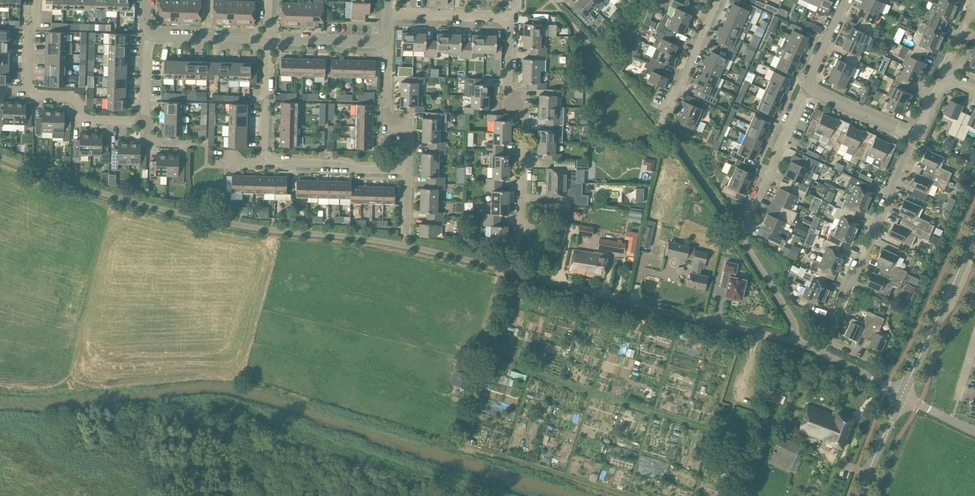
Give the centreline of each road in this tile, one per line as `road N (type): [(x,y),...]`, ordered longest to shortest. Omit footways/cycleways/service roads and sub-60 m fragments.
road 1 (unclassified): [(902,394),(794,341),(403,245),(191,216),(0,158)]
road 2 (residential): [(521,231),(525,114),(508,97),(506,20),(387,13)]
road 3 (residential): [(866,358),(834,343),(830,333),(916,139)]
road 4 (tertiary): [(902,394),(974,236)]
road 5 (residential): [(809,88),(742,229)]
road 6 (residential): [(408,171),(265,163)]
road 7 (residential): [(408,171),(405,126),(386,113),(385,41)]
road 8 (residential): [(145,124),(86,122),(75,96),(28,95)]
road 9 (residential): [(664,120),(719,0)]
road 10 (residential): [(265,163),(268,40)]

